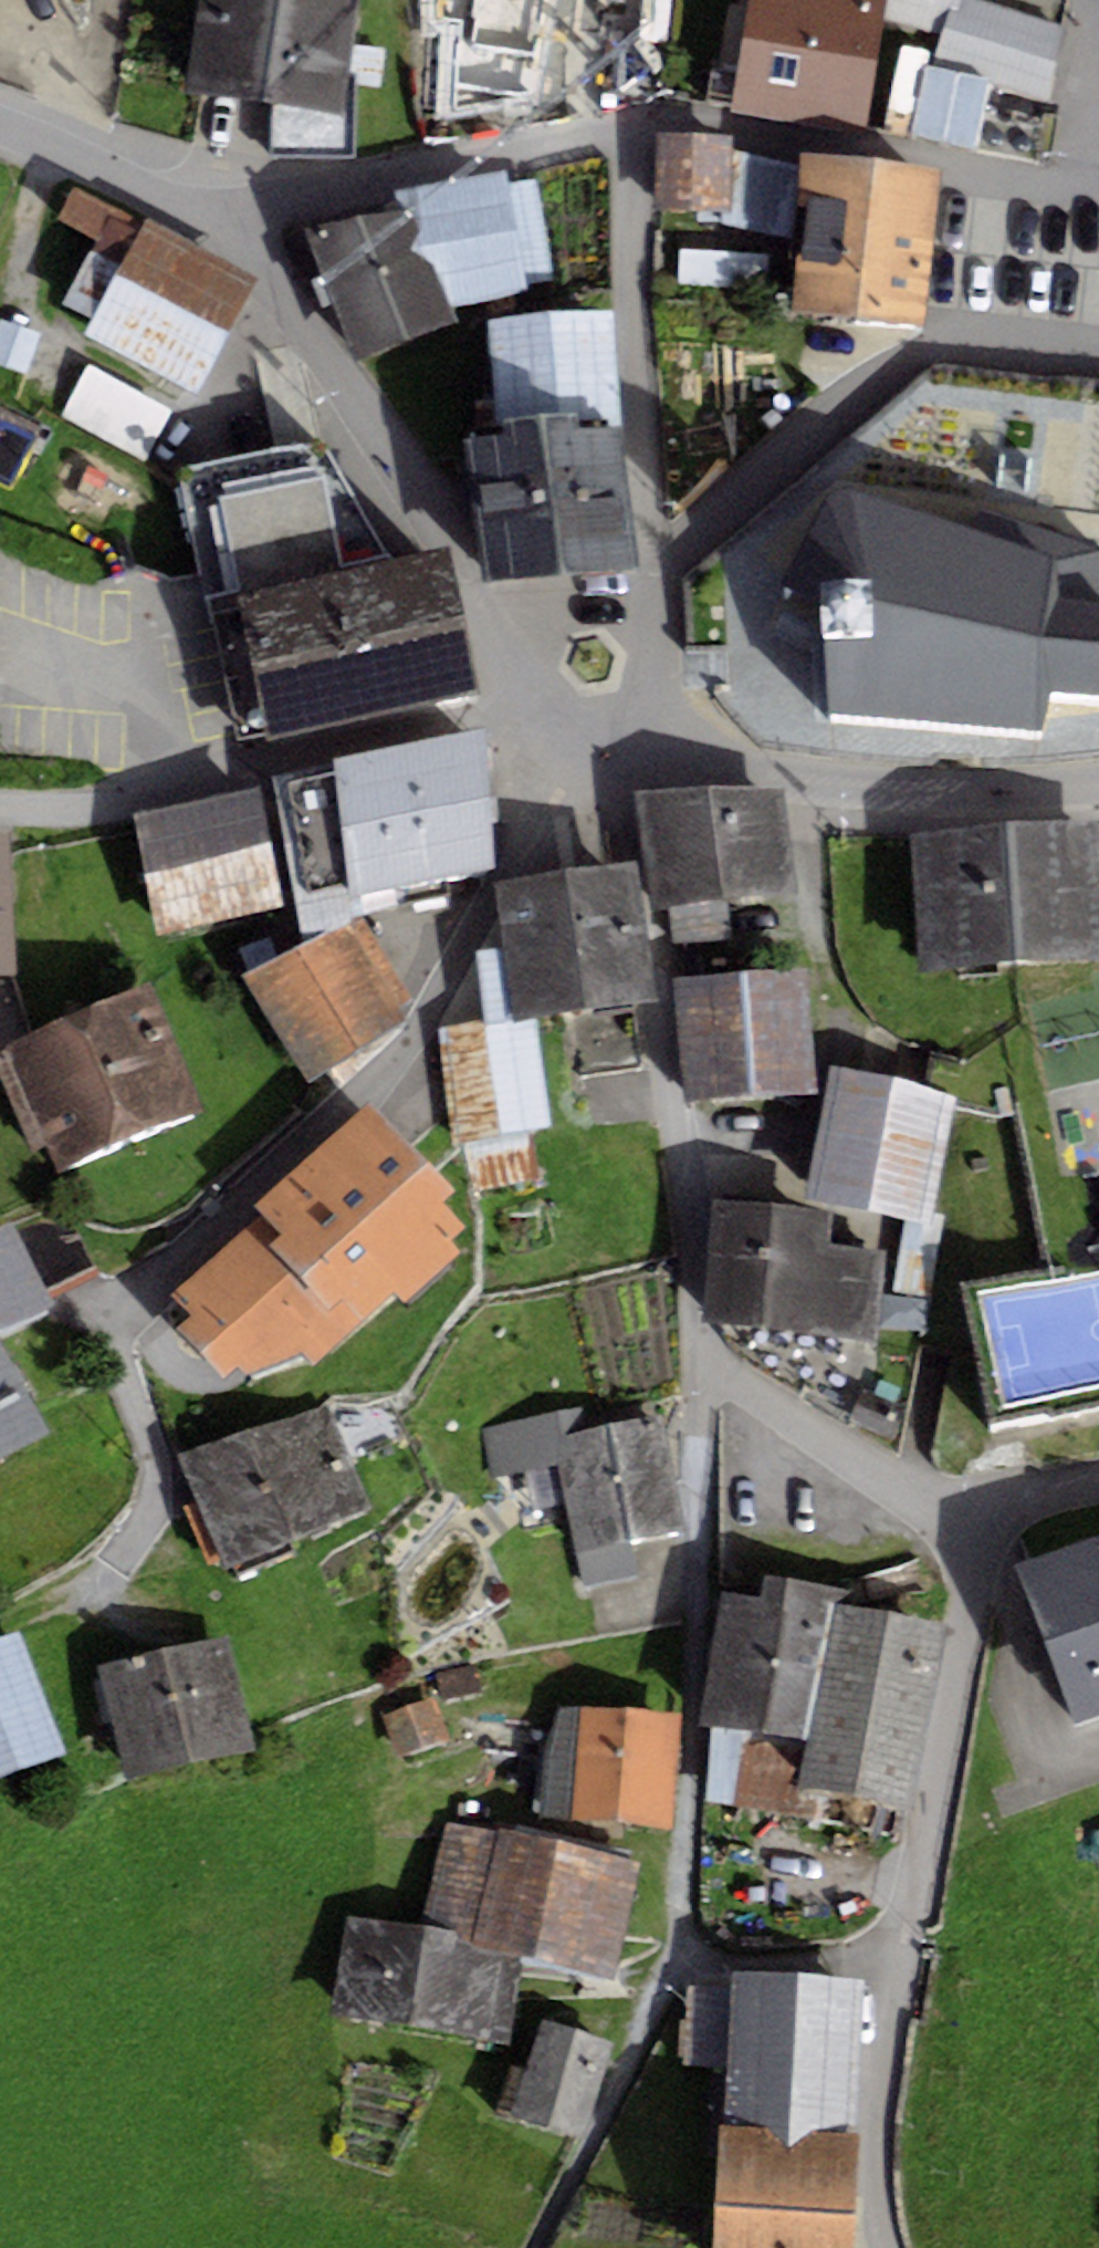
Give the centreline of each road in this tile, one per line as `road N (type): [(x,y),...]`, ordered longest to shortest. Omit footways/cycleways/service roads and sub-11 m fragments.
road 1 (residential): [(0,1627),(88,1580),(149,1519),(159,1473),(121,1360),(123,1310),(416,1049),(489,918),(490,878),(512,873),(614,755)]
road 2 (residential): [(614,755),(495,631),(478,605),(456,526),(405,471),(280,287),(203,216)]
road 3 (residential): [(614,755),(492,715),(109,805),(0,814)]
road 4 (residential): [(614,755),(643,856),(697,1354)]
road 5 (residential): [(697,1354),(701,1642),(680,1953)]
road 6 (residential): [(661,563),(1007,294),(1098,253)]
road 7 (unclassified): [(1098,789),(978,797),(614,755)]
road 8 (residential): [(635,121),(1098,175)]
road 9 (residential): [(982,1514),(898,1972)]
road 10 (residential): [(635,121),(635,317),(661,563)]
road 11 (residential): [(203,216),(635,121)]
road 12 (residential): [(982,1514),(852,1458),(697,1354)]
road 13 (residential): [(680,1953),(535,2247)]
road 14 (residential): [(898,1972),(879,2132),(889,2247)]
road 15 (residential): [(203,216),(0,120)]
road 16 (residential): [(898,1972),(680,1953)]
road 17 (residential): [(661,563),(661,592),(614,755)]
road 18 (residential): [(646,0),(635,121)]

